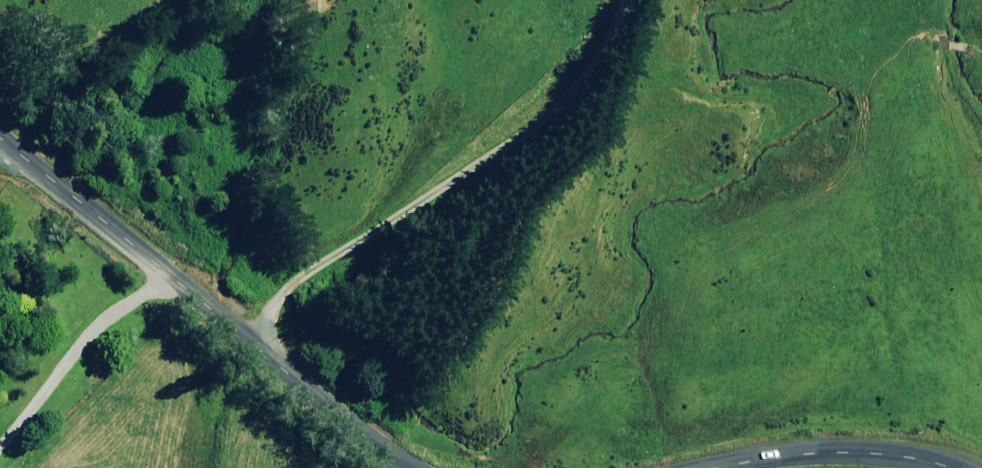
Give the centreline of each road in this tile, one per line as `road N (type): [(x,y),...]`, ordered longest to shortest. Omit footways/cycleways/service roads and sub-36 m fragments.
road 1 (tertiary): [(0,125),(384,429),(449,467)]
road 2 (track): [(255,322),(281,289),(569,110),(621,0)]
road 3 (tertiary): [(664,467),(838,441),(932,453),(963,467)]

